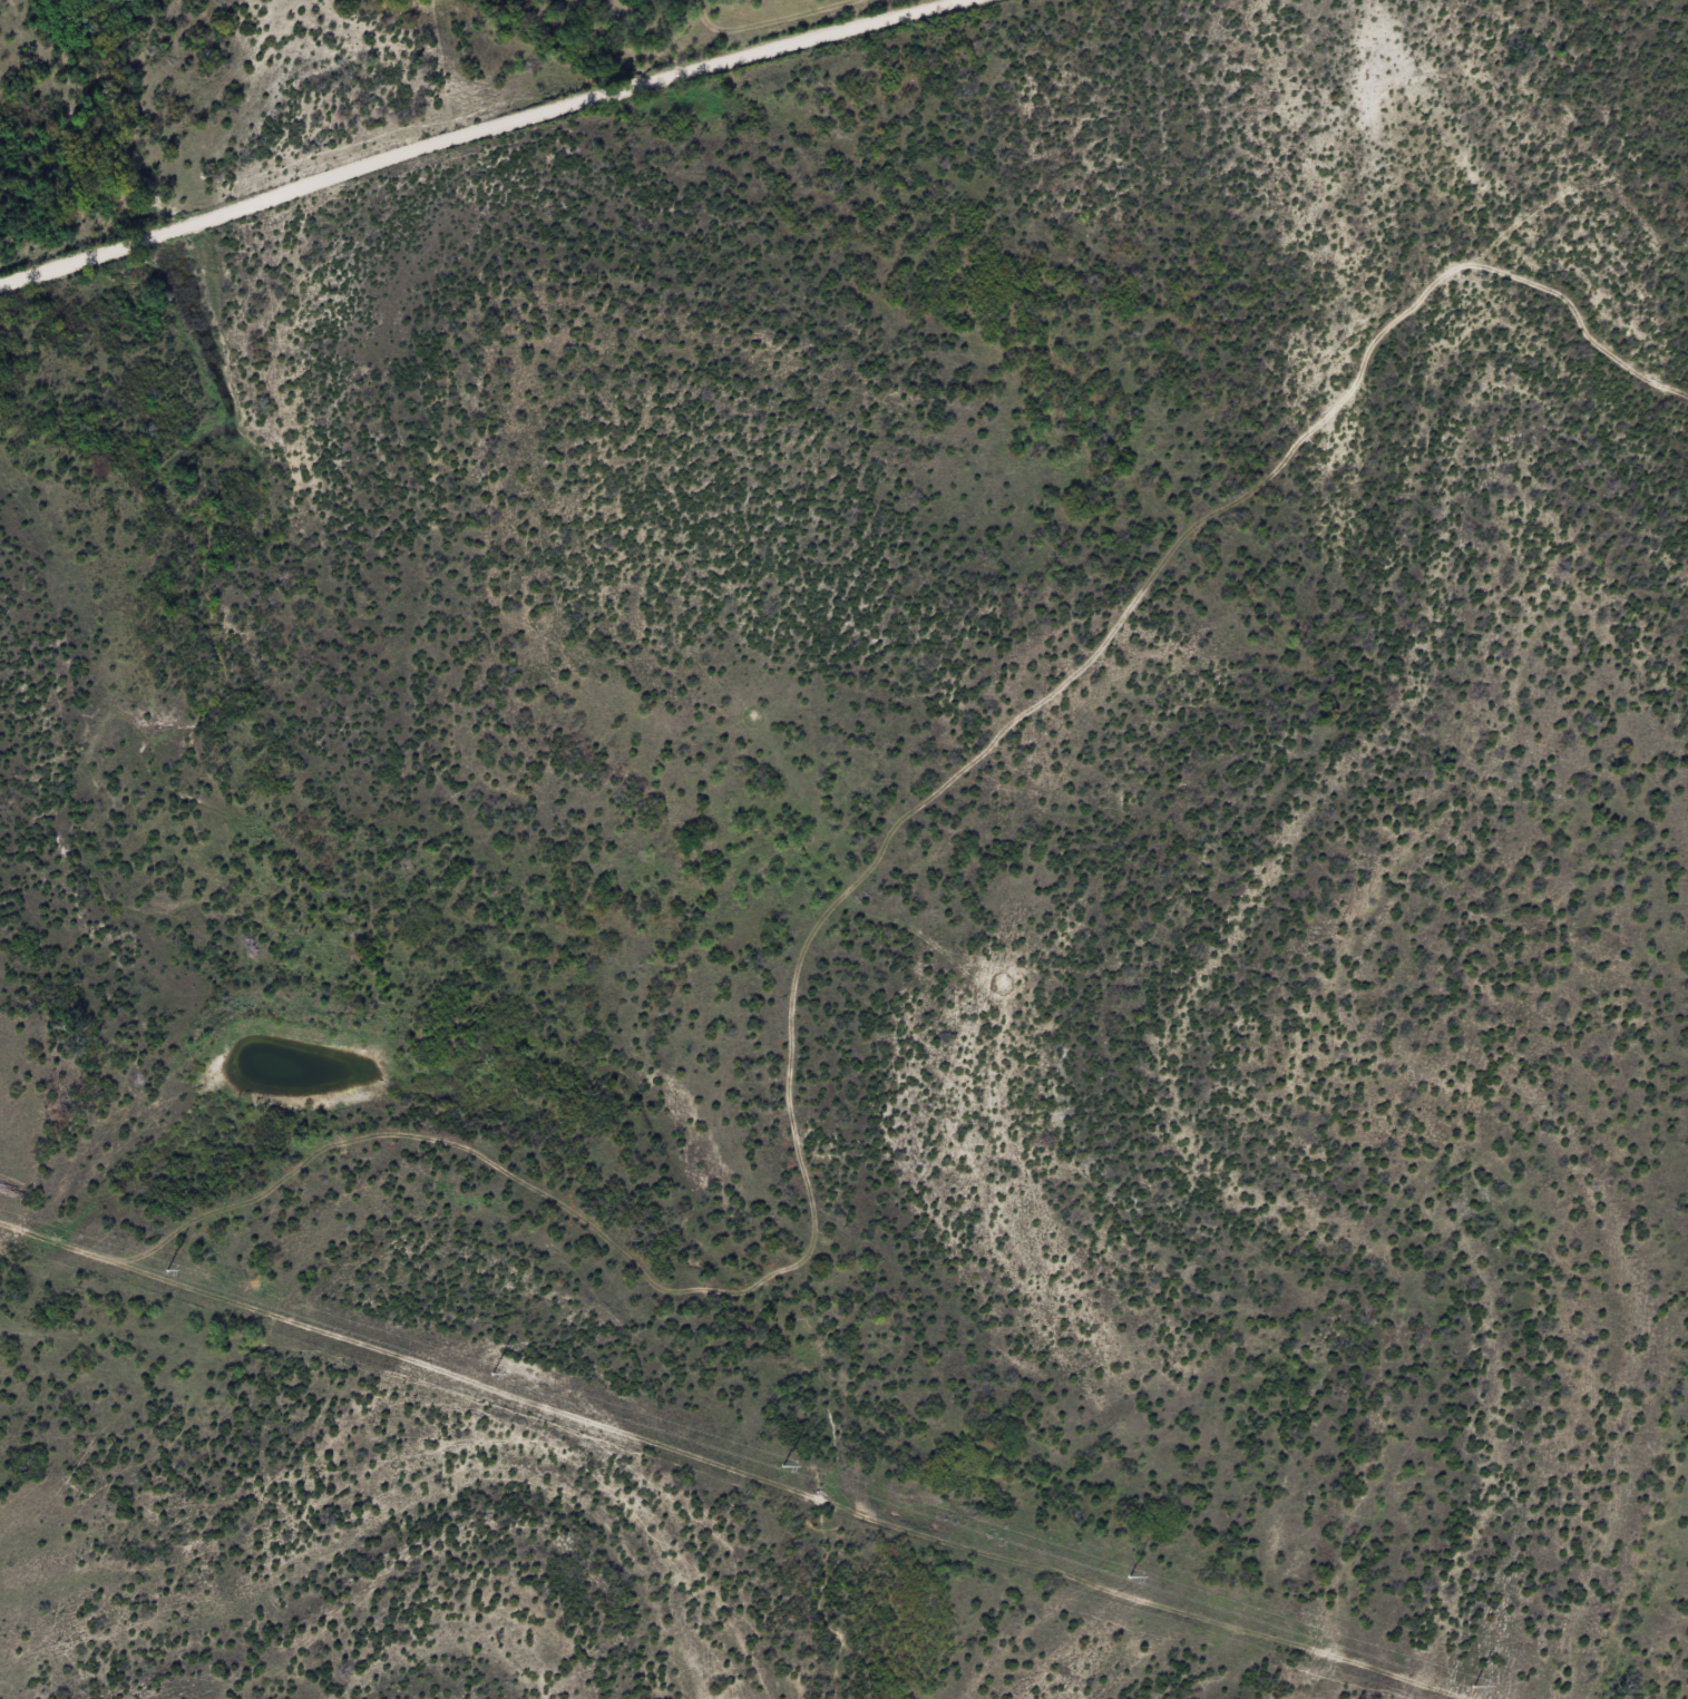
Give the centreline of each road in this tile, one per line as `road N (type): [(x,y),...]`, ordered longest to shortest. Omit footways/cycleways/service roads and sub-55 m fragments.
road 1 (residential): [(925,0),(0,278)]

